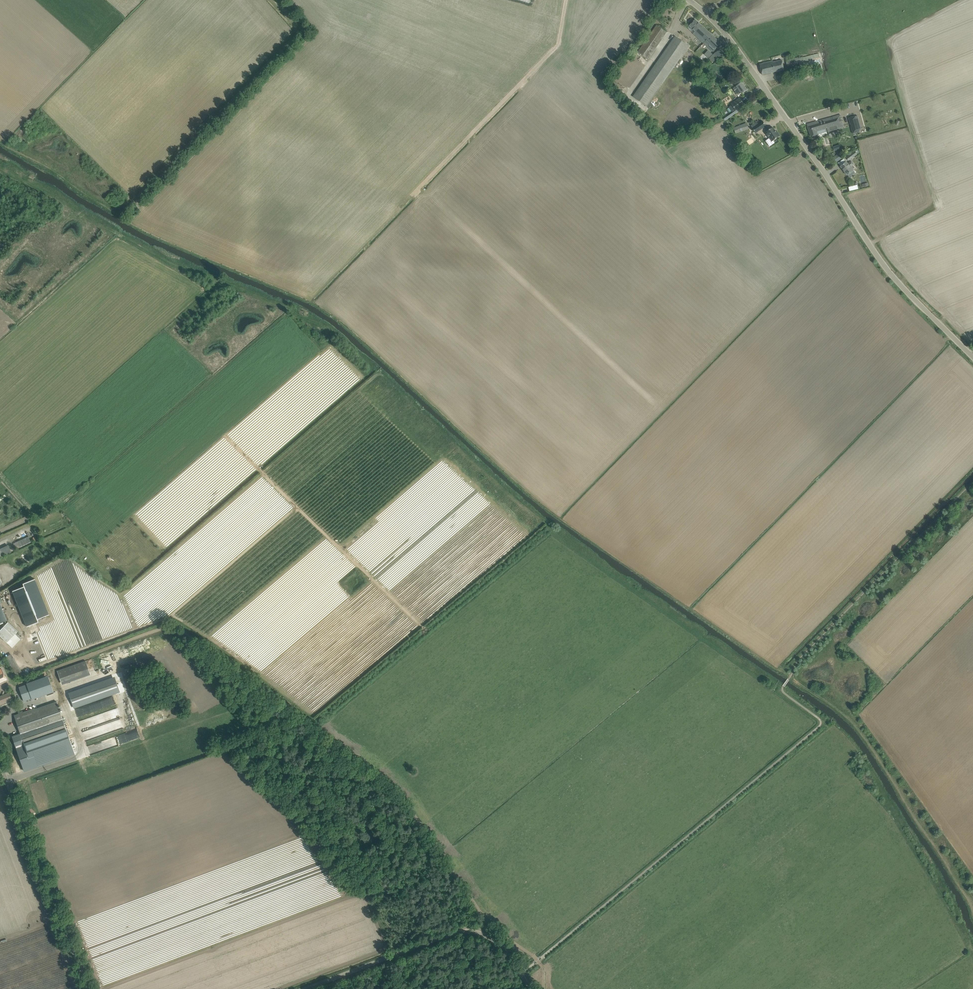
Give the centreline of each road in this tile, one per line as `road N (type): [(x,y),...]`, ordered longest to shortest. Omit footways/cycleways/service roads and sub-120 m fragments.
road 1 (unclassified): [(972,357),(899,284),(737,49),(690,0)]
road 2 (track): [(296,508),(172,615),(28,664)]
road 3 (track): [(972,913),(857,727),(791,676)]
road 4 (track): [(400,209),(559,45),(566,0)]
road 5 (track): [(226,436),(418,623)]
road 6 (unclassified): [(532,988),(506,952),(472,931),(299,988)]
road 7 (unclassified): [(89,988),(0,759)]
road 8 (track): [(172,615),(312,715)]

